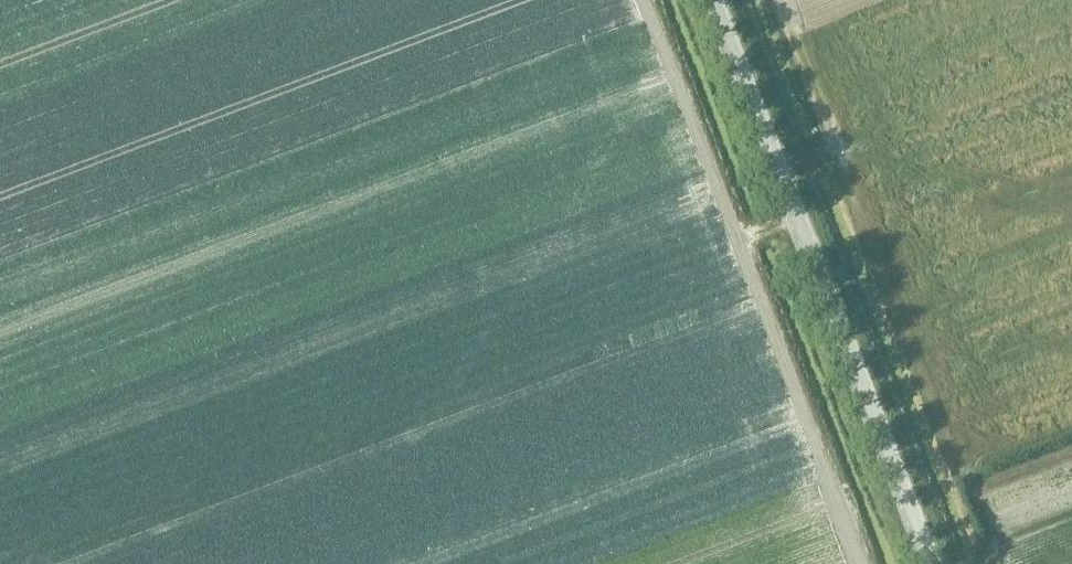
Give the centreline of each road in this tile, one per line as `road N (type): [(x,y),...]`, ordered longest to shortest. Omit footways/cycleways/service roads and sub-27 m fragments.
road 1 (unclassified): [(936,563),(717,0)]

